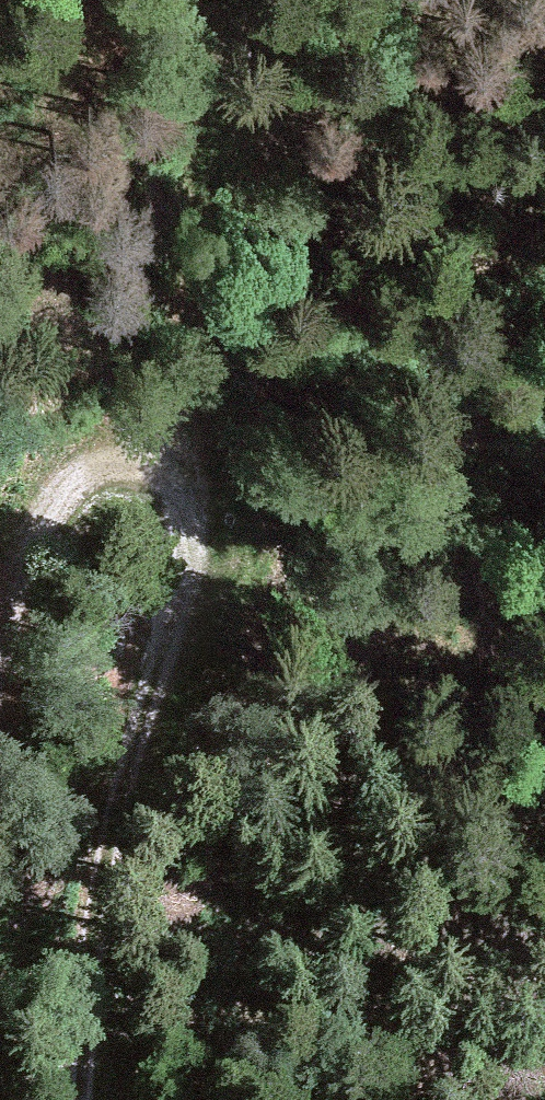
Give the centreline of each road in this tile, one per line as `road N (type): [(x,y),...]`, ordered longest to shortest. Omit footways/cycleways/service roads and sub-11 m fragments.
road 1 (track): [(0,665),(29,569),(77,487),(161,463),(207,496),(209,568),(117,791),(95,898),(78,1099)]
road 2 (track): [(218,0),(207,219),(161,463)]

